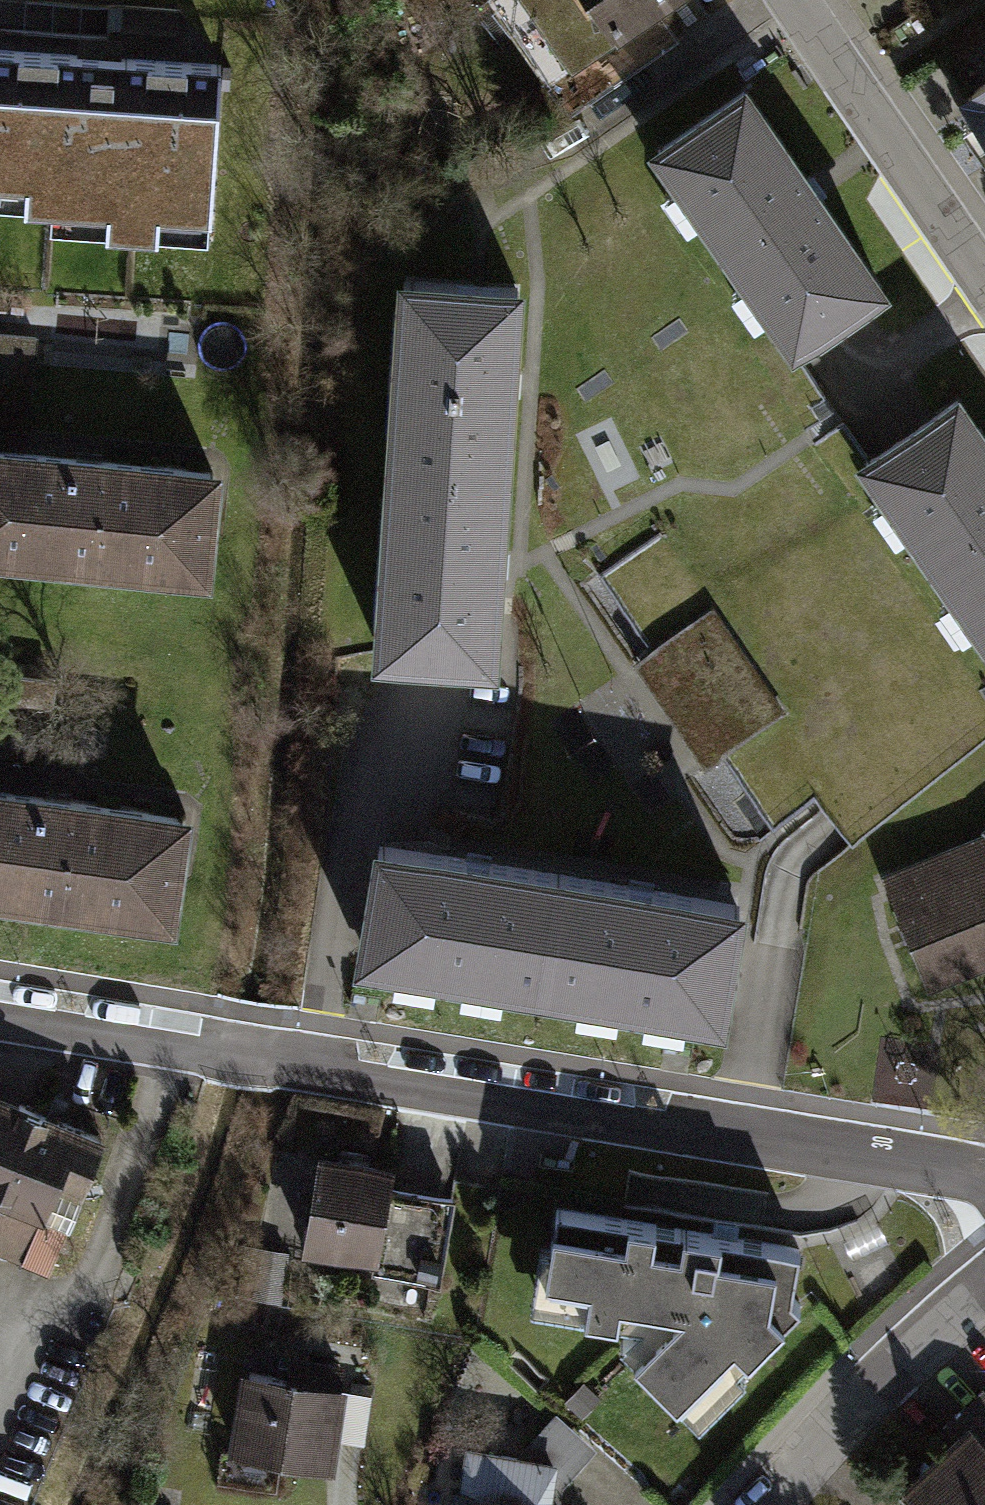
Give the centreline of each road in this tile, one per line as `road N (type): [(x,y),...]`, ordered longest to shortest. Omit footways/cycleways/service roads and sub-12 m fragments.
road 1 (residential): [(199,1045),(916,1167),(951,1183),(984,1217)]
road 2 (residential): [(984,286),(789,0)]
road 3 (residential): [(984,1293),(770,1504)]
road 4 (residential): [(199,1045),(0,1012)]

